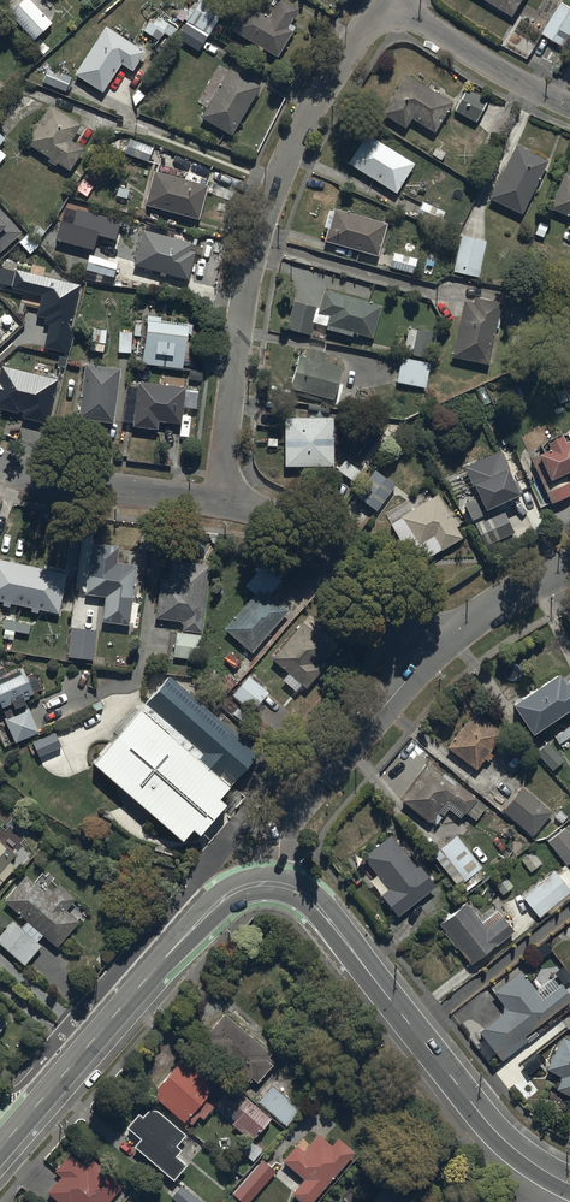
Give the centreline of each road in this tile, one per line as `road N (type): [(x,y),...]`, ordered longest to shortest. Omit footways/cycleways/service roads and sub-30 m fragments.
road 1 (residential): [(381,0),(306,112),(255,233),(215,503)]
road 2 (tertiary): [(285,888),(319,911),(502,1137),(569,1184)]
road 3 (tertiary): [(0,1148),(207,913),(234,892),(285,888)]
road 4 (tertiary): [(436,649),(297,817),(285,852),(285,888)]
road 5 (residential): [(436,649),(324,539),(284,519),(215,503)]
road 6 (residential): [(215,503),(56,482),(0,461)]
road 7 (residential): [(387,0),(569,106)]
road 8 (tertiary): [(569,564),(436,649)]

